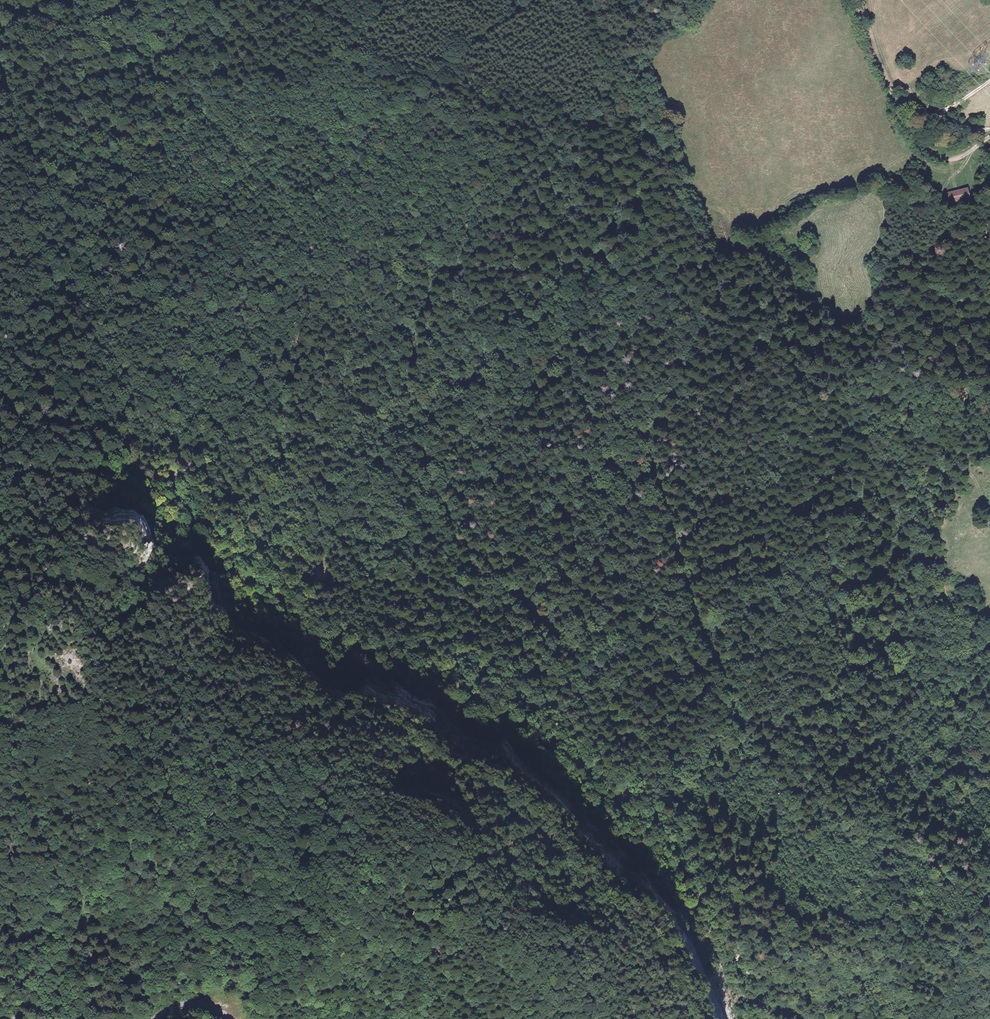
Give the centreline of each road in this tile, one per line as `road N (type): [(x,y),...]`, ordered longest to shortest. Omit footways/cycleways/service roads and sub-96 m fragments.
road 1 (track): [(973,146),(942,155),(914,136),(844,0)]

